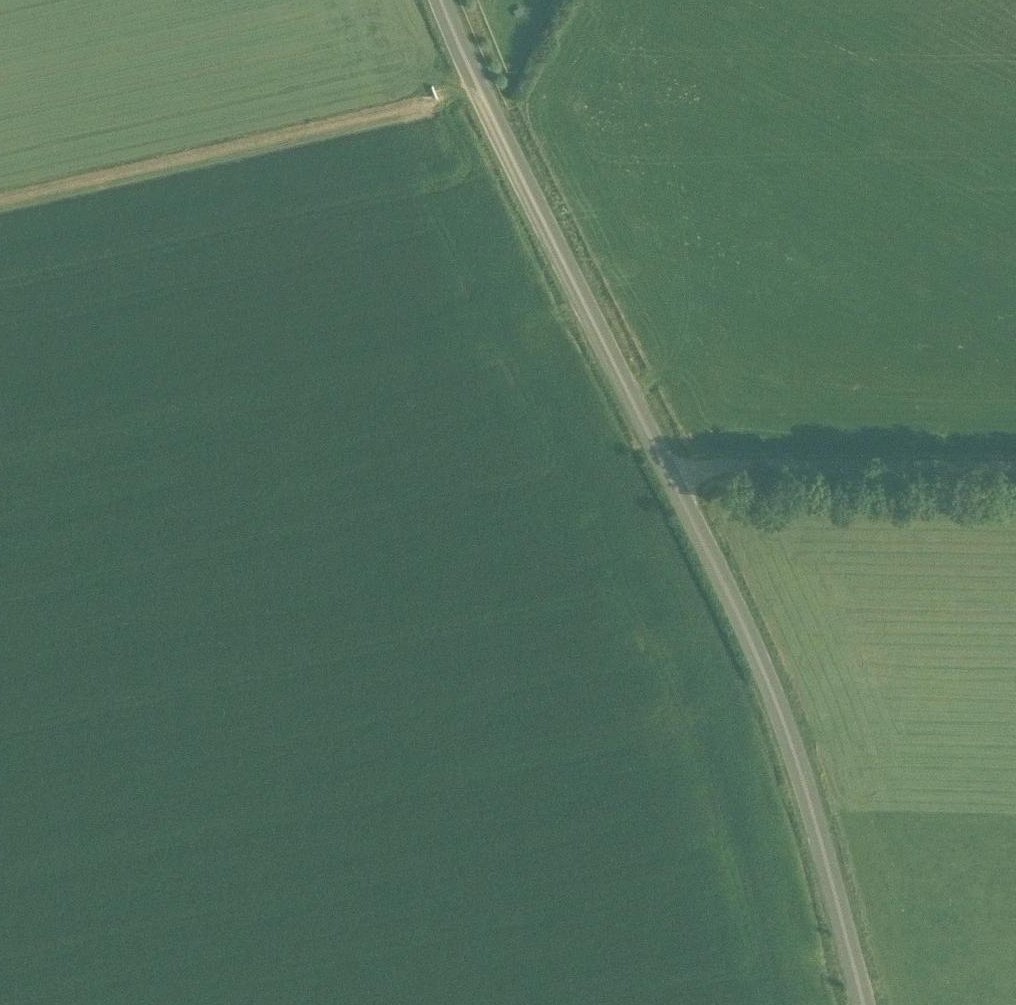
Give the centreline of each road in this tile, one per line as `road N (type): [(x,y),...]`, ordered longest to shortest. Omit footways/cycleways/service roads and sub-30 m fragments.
road 1 (tertiary): [(855,1004),(776,719),(670,471),(440,0)]

